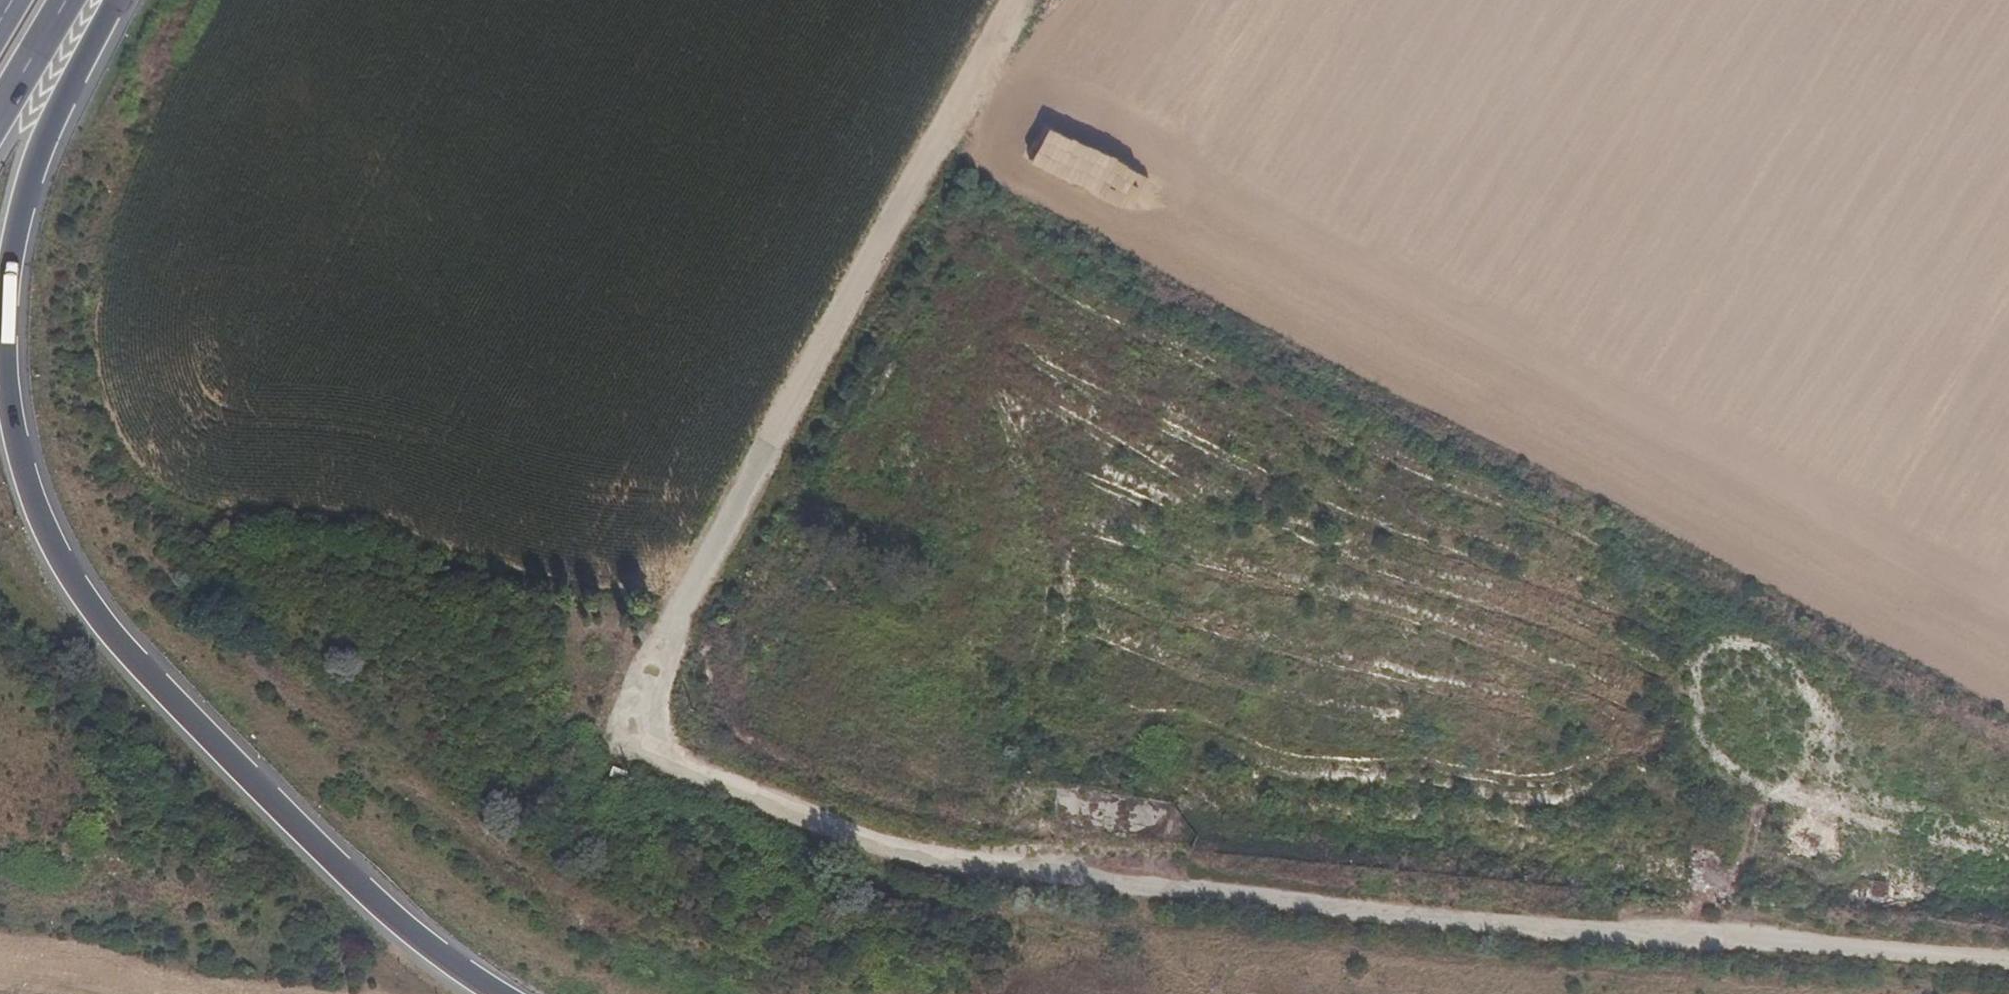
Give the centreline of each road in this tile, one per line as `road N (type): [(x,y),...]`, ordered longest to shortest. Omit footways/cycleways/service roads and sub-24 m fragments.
road 1 (track): [(2008,963),(1478,928),(966,874),(878,858),(635,764),(630,710),(1016,0)]
road 2 (trunk): [(494,993),(388,915),(196,724),(119,639),(39,518),(9,409),(4,300),(50,129),(118,0)]
road 3 (primary): [(0,117),(68,0)]

